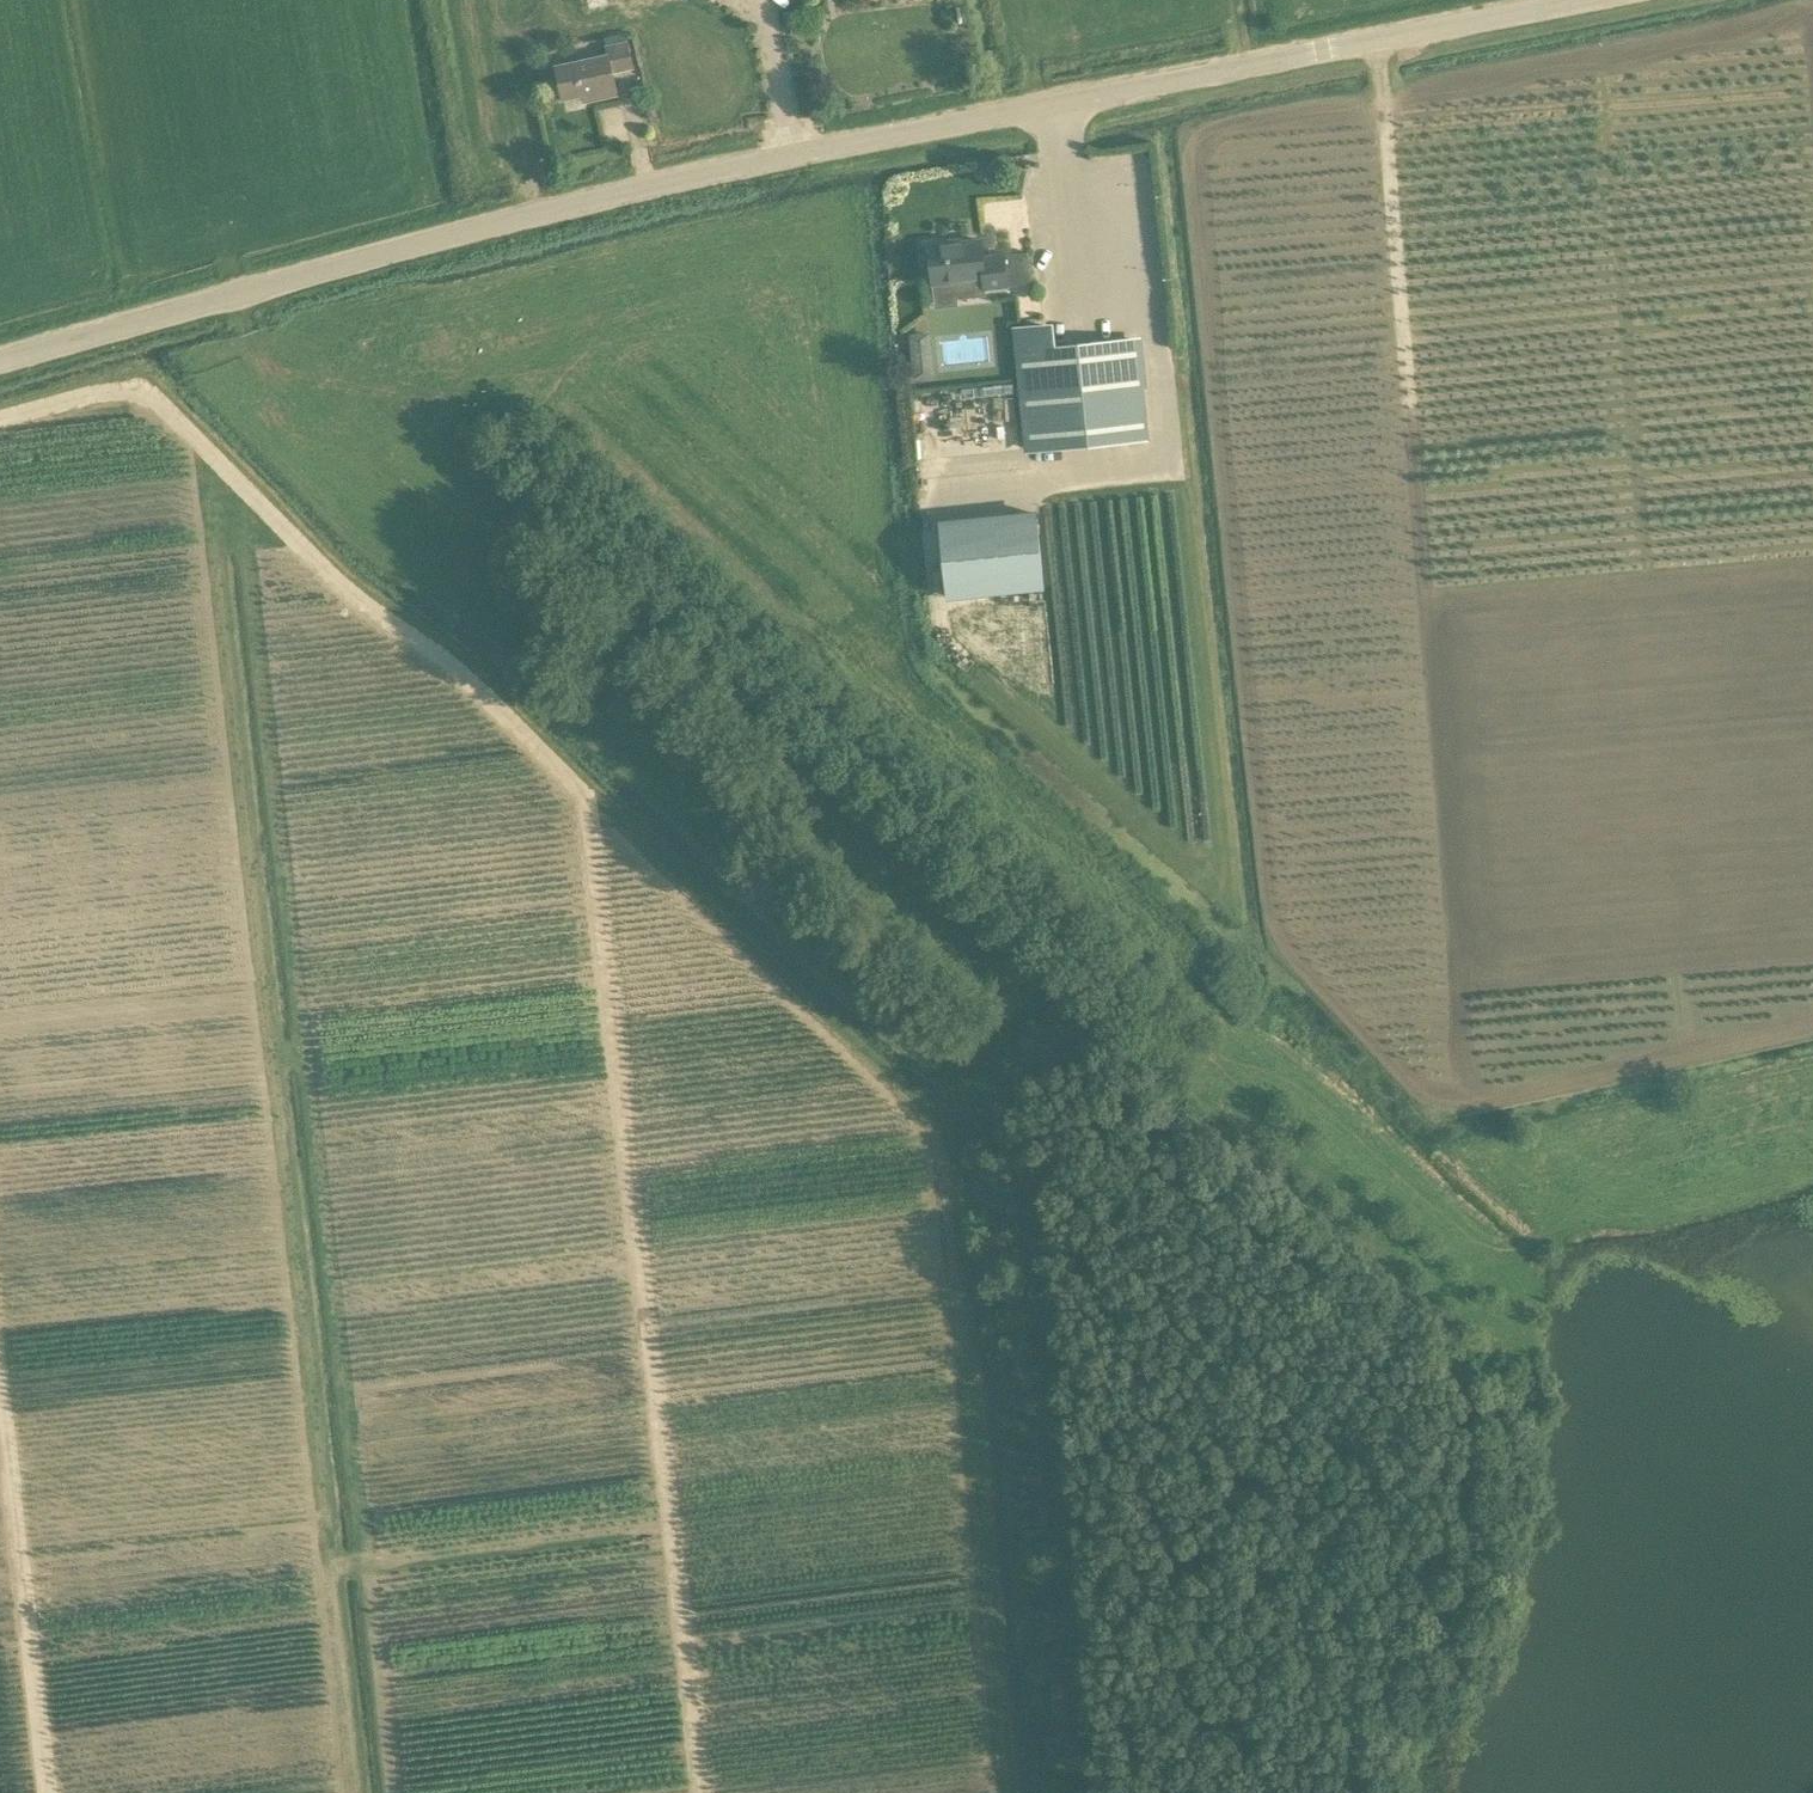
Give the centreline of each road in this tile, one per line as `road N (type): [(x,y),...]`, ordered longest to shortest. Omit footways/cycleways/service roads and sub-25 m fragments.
road 1 (track): [(703,1792),(586,795),(449,668),(324,570),(148,392),(108,390)]
road 2 (unclassified): [(0,359),(722,180),(1589,0)]
road 3 (track): [(0,1402),(46,1792)]

